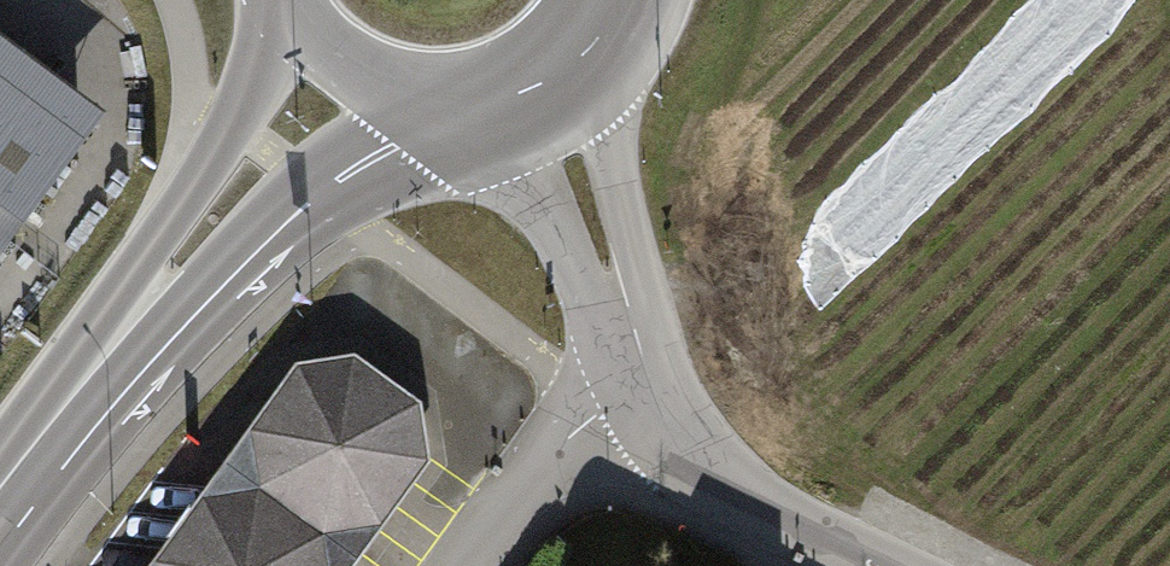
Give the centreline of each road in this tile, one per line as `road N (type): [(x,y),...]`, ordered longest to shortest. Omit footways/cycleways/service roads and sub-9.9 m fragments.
road 1 (primary): [(0,514),(267,153),(345,64)]
road 2 (residential): [(540,63),(649,388)]
road 3 (residential): [(649,388),(691,458),(778,518),(875,565)]
road 4 (residential): [(649,388),(536,465),(462,565)]
road 5 (primary): [(345,64),(391,87),(443,94),(494,86),(540,63)]

